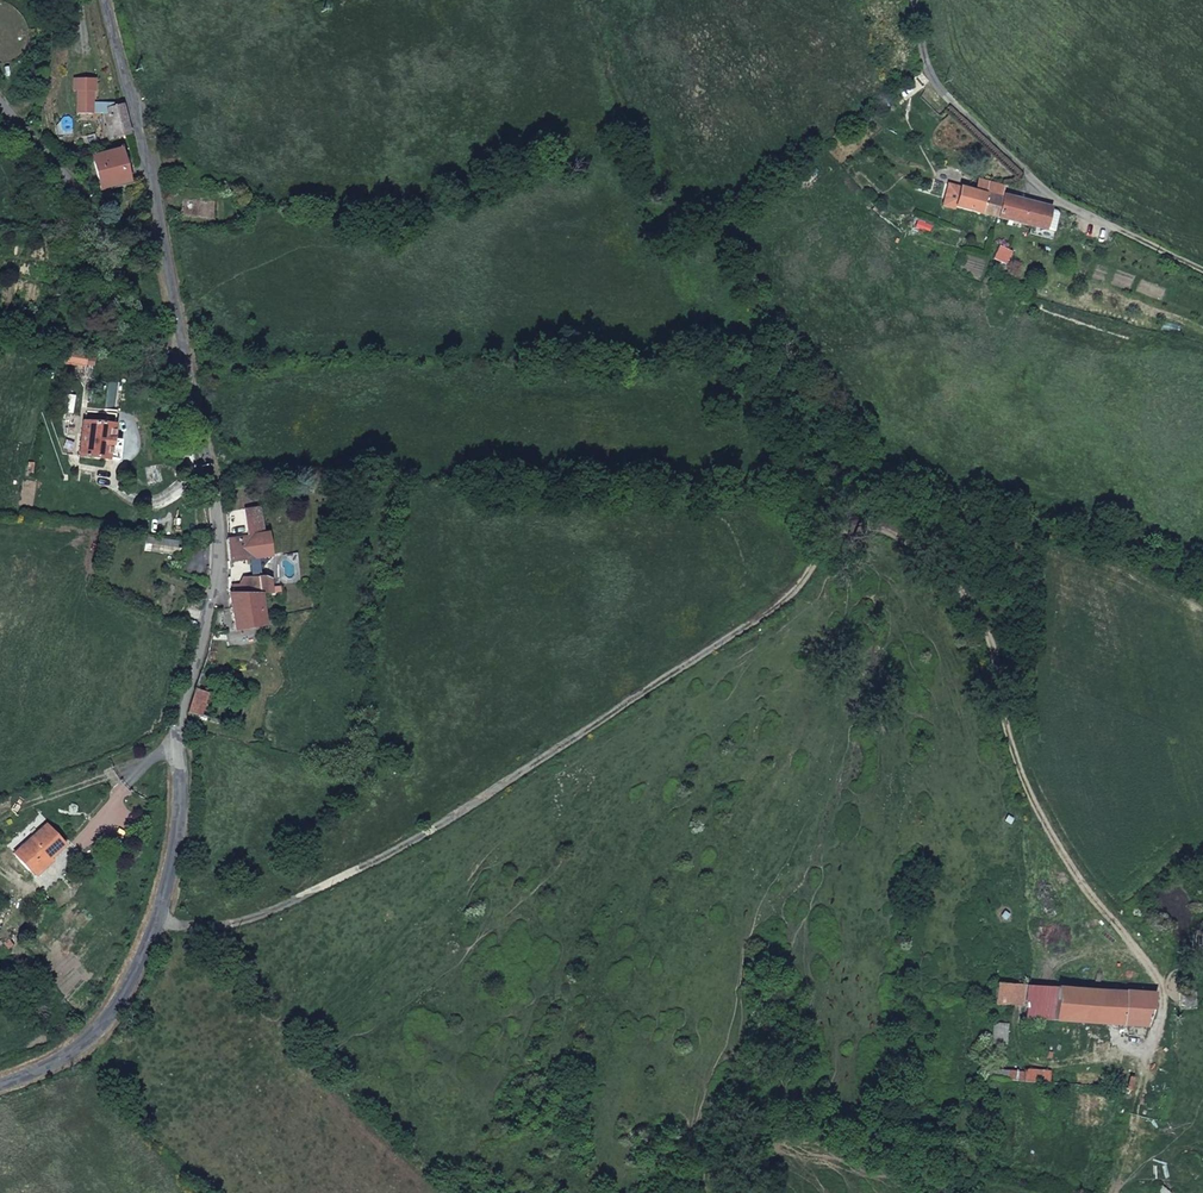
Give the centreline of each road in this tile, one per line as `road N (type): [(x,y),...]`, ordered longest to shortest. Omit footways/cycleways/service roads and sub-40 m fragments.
road 1 (track): [(158,918),(225,926),(294,901),(407,844),(595,725),(785,601),(811,571),(904,552),(930,561),(969,599),(1003,697),(1010,751),(1043,824),(1161,988),(1164,1006),(1111,1192)]
road 2 (unclassified): [(0,1085),(46,1066),(101,1025),(141,958),(173,872),(179,718),(219,548),(184,368)]
road 3 (unclassified): [(105,0),(150,172),(184,368)]
road 4 (unclassified): [(0,104),(89,212),(136,322),(184,368)]
road 5 (track): [(20,127),(47,95),(73,0)]

